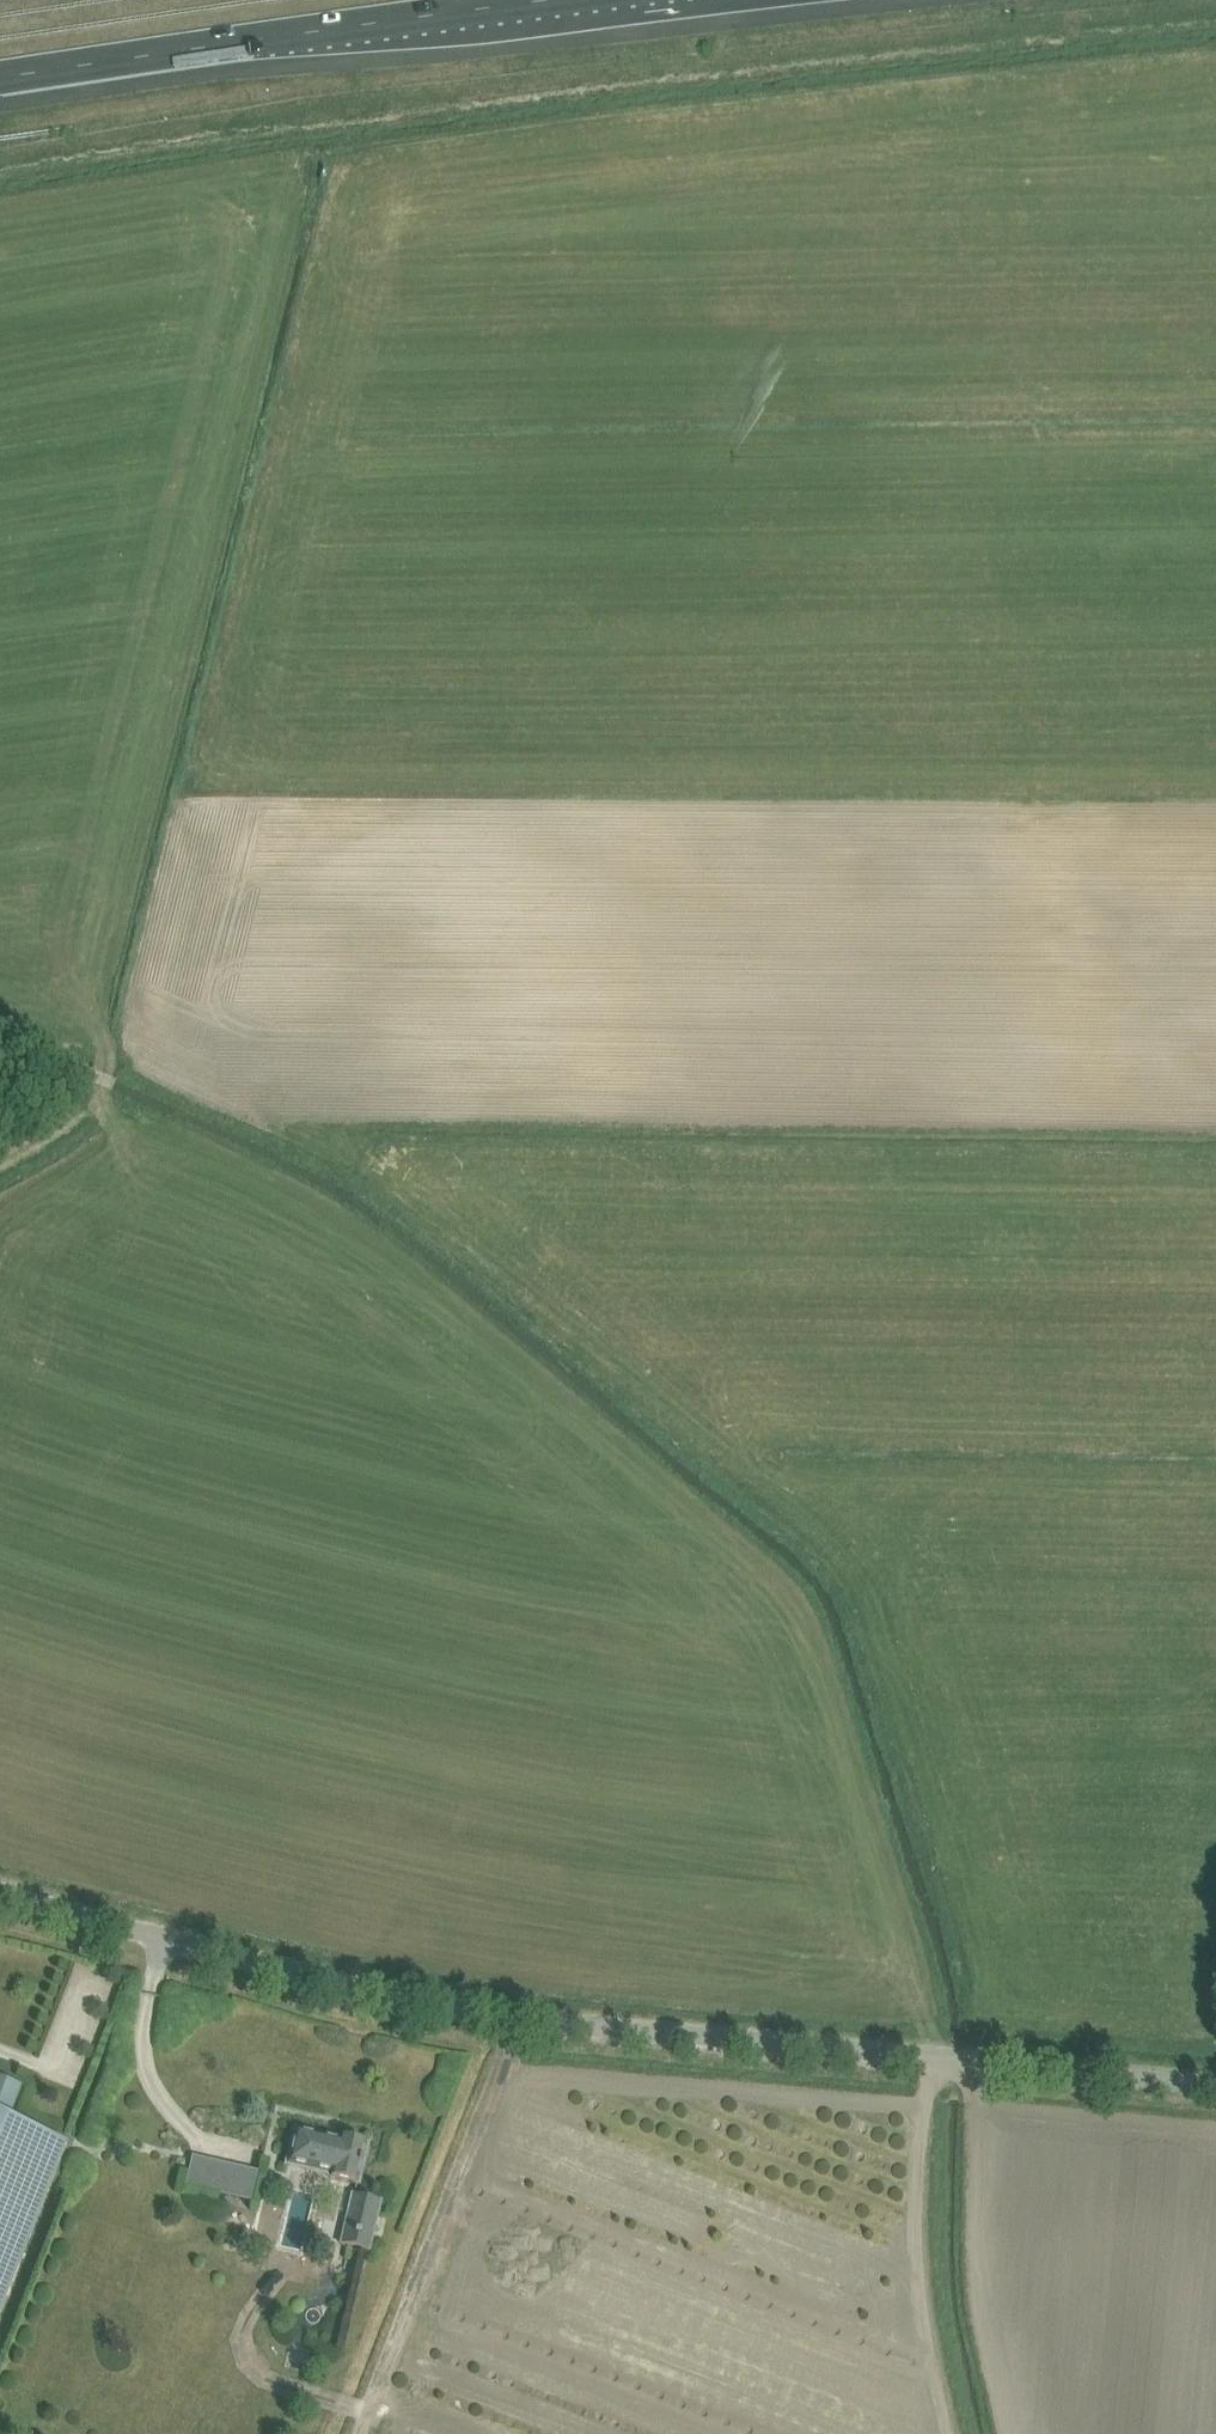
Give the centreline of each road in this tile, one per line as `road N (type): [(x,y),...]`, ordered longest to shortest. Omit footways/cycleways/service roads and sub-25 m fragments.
road 1 (unclassified): [(0,1893),(478,2012),(1215,2084)]
road 2 (motorway): [(0,77),(549,0)]

